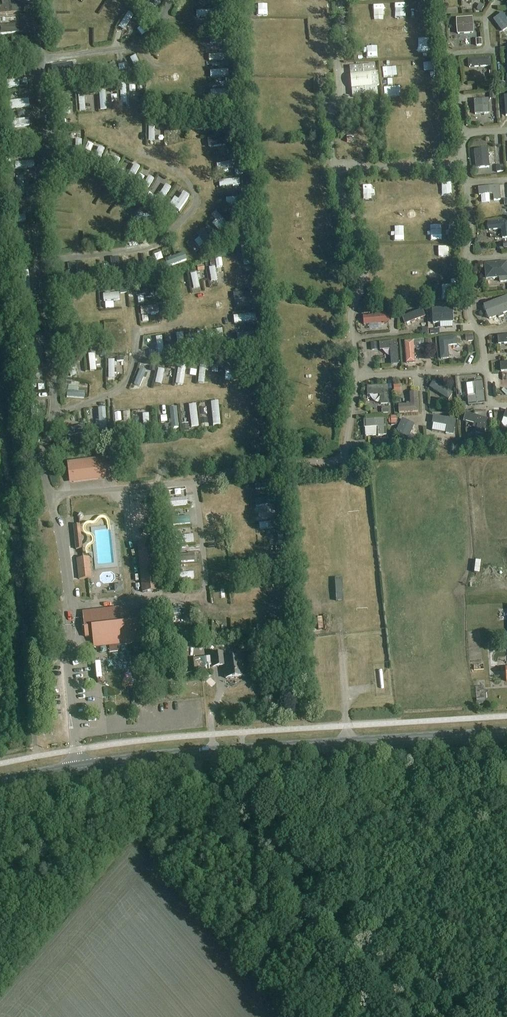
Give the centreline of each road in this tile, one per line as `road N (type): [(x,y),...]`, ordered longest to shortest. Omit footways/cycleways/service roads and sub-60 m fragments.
road 1 (primary): [(0,784),(127,761),(506,734)]
road 2 (track): [(187,756),(406,1016)]

